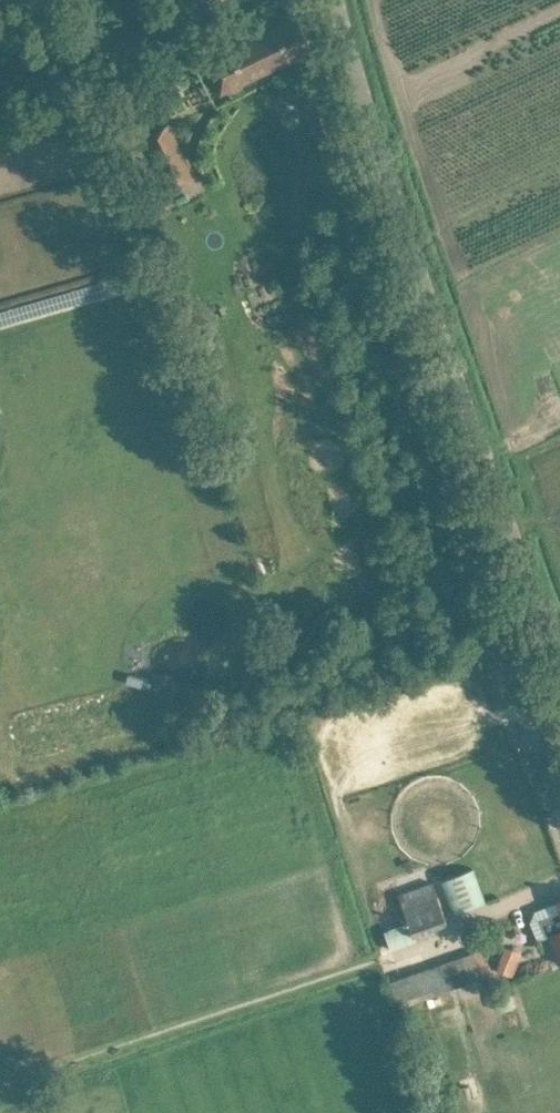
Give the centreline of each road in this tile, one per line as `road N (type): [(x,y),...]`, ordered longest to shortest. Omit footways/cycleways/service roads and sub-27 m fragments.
road 1 (unclassified): [(559,640),(474,423),(338,0)]
road 2 (unclassified): [(0,38),(90,44),(179,20),(214,0)]

